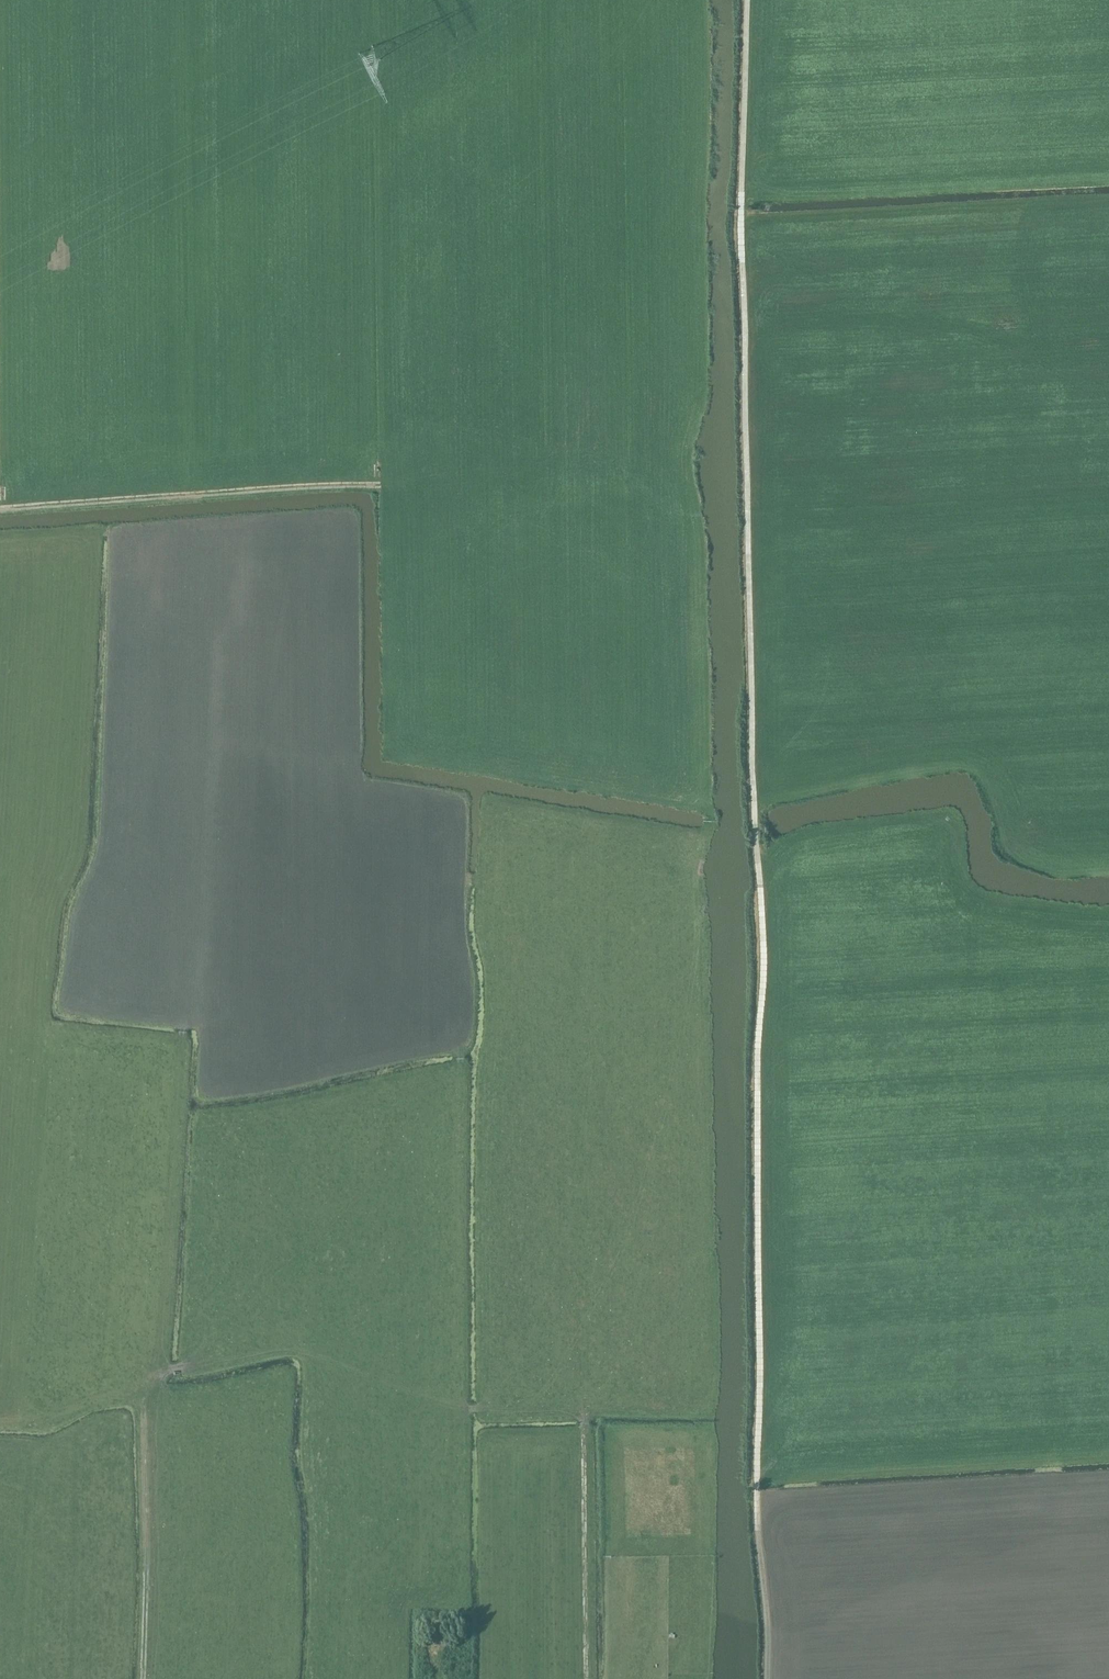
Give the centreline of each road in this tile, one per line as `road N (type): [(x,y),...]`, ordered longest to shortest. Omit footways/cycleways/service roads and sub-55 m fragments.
road 1 (track): [(767,1678),(757,1454),(764,965),(741,242),(747,0)]
road 2 (track): [(584,1411),(461,1408),(354,1376),(298,1343),(158,1374),(152,1382),(166,1190)]
road 3 (track): [(0,510),(382,485)]
road 4 (track): [(152,1382),(143,1395),(142,1678)]
road 5 (track): [(584,1411),(586,1678)]

